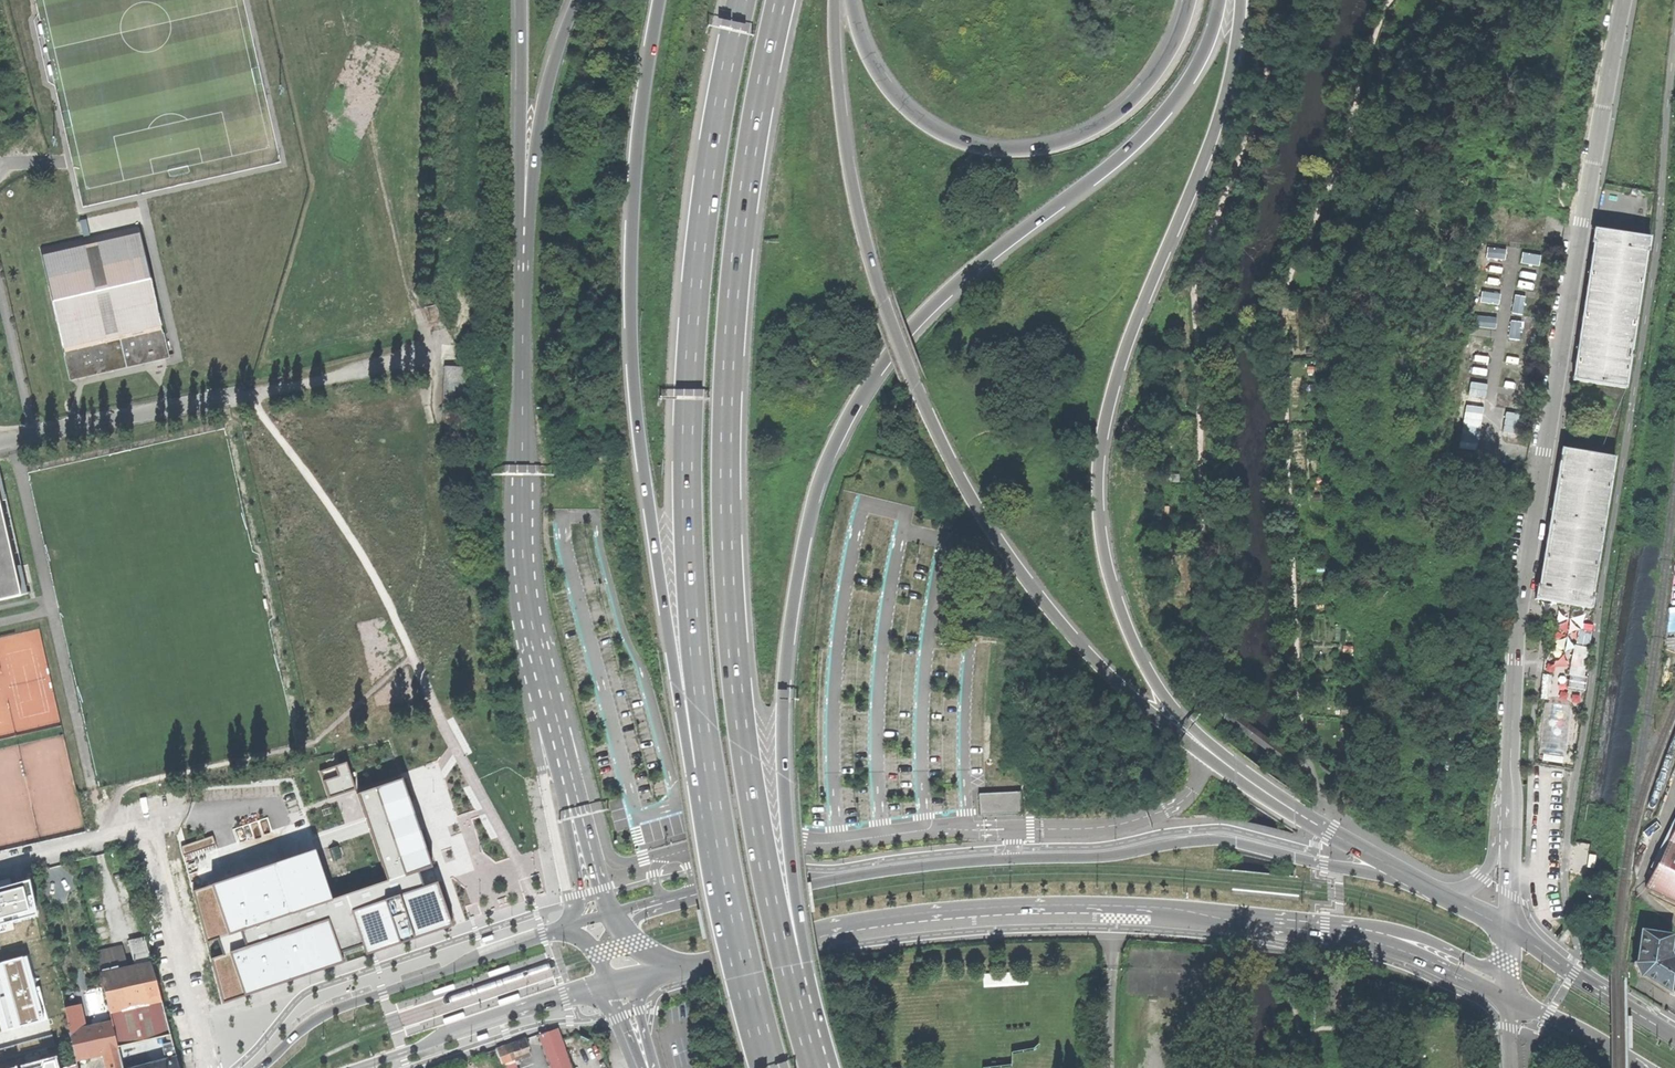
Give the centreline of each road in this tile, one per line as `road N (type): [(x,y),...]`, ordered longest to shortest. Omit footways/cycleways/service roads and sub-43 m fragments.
road 1 (trunk): [(821,1067),(782,770),(785,641),(812,508),(835,440),(883,360),(933,303),(1162,116),(1206,47),(1220,0)]
road 2 (trunk): [(814,1067),(741,745),(725,513),(742,199),(781,0)]
road 3 (trunk): [(660,0),(634,169),(634,381),(676,685),(700,811),(729,881)]
road 4 (trunk): [(741,0),(703,194),(687,404),(691,610),(729,881)]
road 5 (trunk): [(1177,723),(1074,635),(1003,542),(937,431),(883,301),(855,201),(840,119),(834,0)]
road 6 (tertiary): [(1514,779),(1517,639),(1623,0)]
road 7 (primary): [(1432,889),(1212,840),(1107,857),(744,885),(668,902)]
road 8 (trunk): [(1177,723),(1116,592),(1102,520),(1102,446),(1122,366),(1219,115),(1241,0)]
road 9 (primary): [(696,965),(867,926),(1027,910),(1162,913),(1325,930)]
road 10 (trunk): [(521,411),(510,587),(582,901),(574,926)]
road 11 (trunk): [(521,411),(531,626),(611,914)]
road 12 (trunk): [(1189,0),(1160,67),(1123,109),(1084,134),(1019,151),(965,143),(909,110),(869,55),(851,0)]
road 13 (primary): [(574,926),(327,1014),(260,1067)]
road 14 (trunk): [(1432,889),(1269,796),(1177,723)]
road 15 (primary): [(357,1067),(606,987)]
road 16 (trunk): [(576,0),(541,117),(520,242)]
road 17 (residential): [(208,1067),(145,830)]
road 18 (trunk): [(522,0),(520,242)]
road 19 (primary): [(1325,930),(1404,952),(1509,1000)]
road 20 (primary): [(1674,1037),(1509,929)]
road 21 (primary): [(1325,930),(1394,931),(1481,967),(1509,969)]
road 22 (trunk): [(729,881),(772,1067)]
road 23 (trunk): [(520,242),(521,411)]
road 24 (tertiary): [(1514,779),(1500,797),(1495,861),(1486,873),(1463,888),(1432,889)]
road 25 (tertiary): [(1509,929),(1514,779)]
road 26 (primary): [(1509,1000),(1643,1067)]

